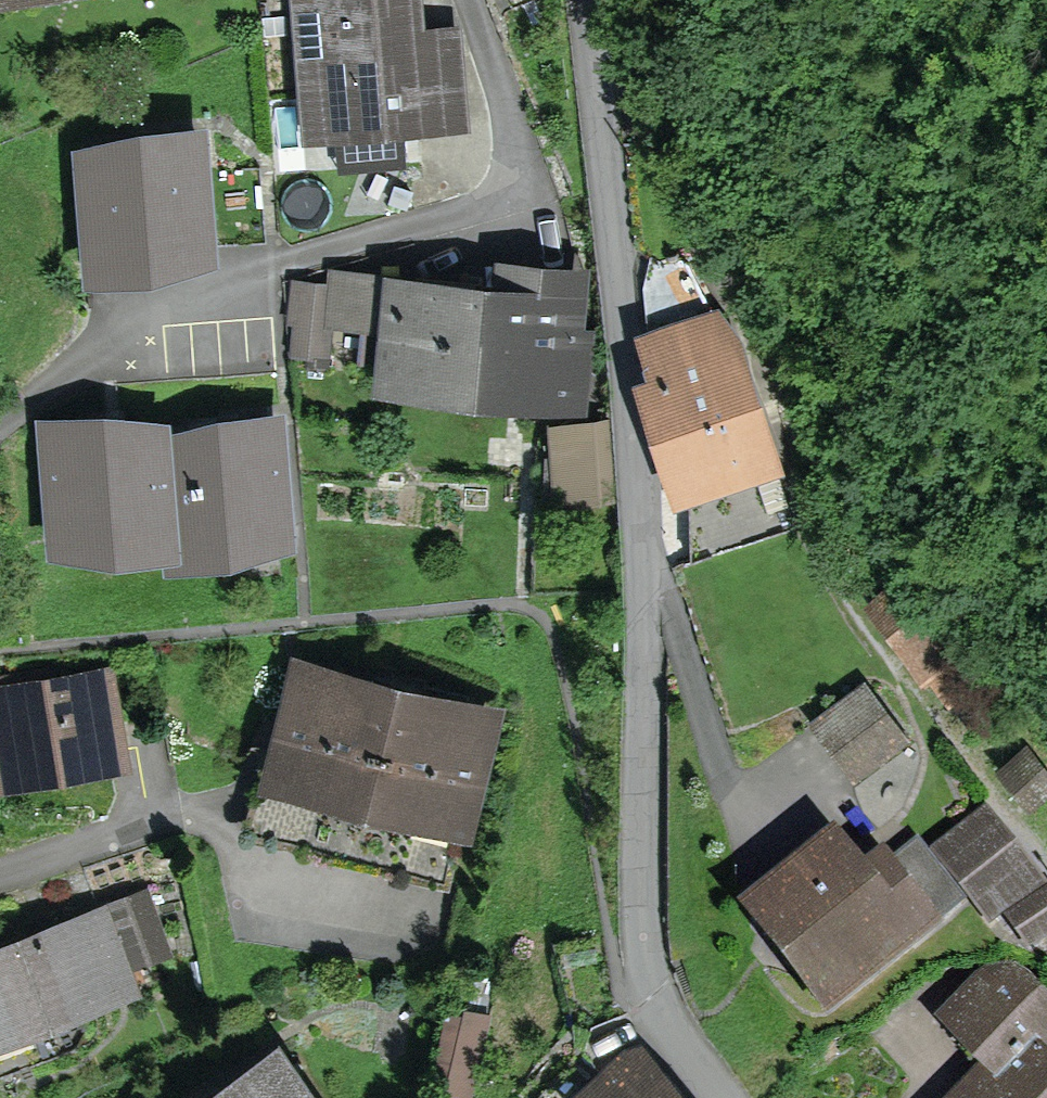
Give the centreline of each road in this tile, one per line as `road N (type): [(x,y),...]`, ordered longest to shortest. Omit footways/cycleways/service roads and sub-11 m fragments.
road 1 (residential): [(584,0),(602,49),(639,553),(646,989),(667,1035),(720,1097)]
road 2 (residential): [(469,0),(520,147),(510,185),(475,209),(259,269),(151,317),(0,420)]
road 3 (residential): [(0,876),(121,837),(210,781)]

